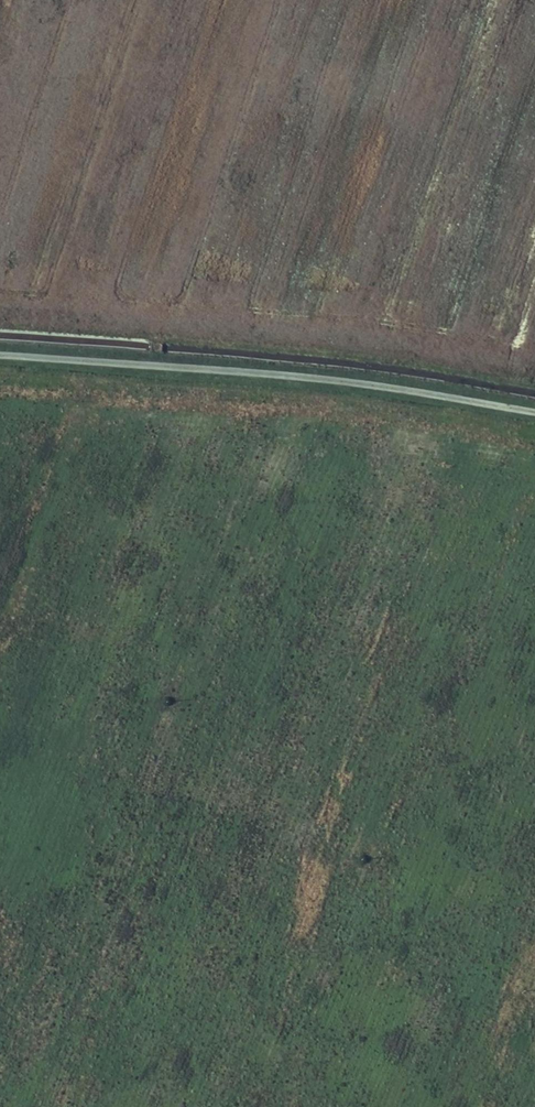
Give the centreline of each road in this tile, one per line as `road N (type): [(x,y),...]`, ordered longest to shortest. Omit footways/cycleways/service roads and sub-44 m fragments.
road 1 (unclassified): [(534,413),(396,388),(0,355)]

